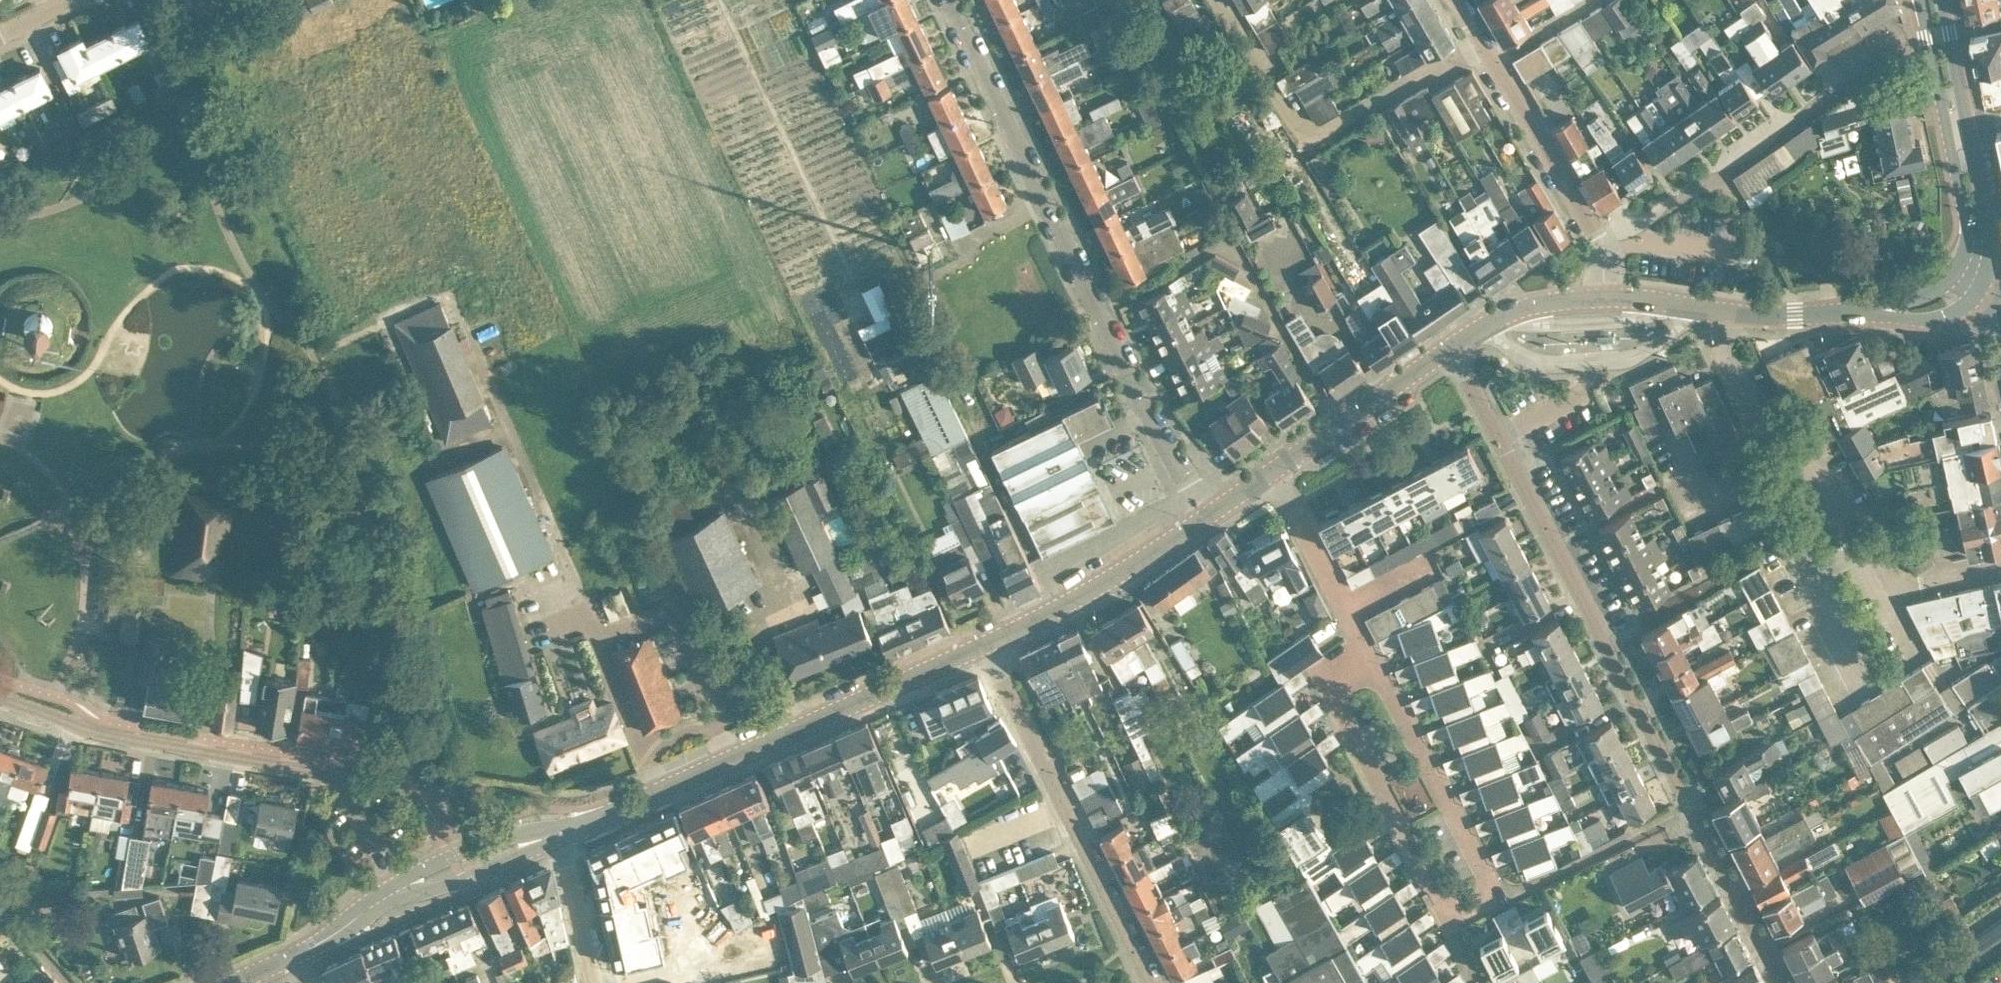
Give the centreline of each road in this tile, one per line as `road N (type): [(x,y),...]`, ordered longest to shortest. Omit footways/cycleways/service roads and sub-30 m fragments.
road 1 (residential): [(1207,515),(1127,373),(949,0)]
road 2 (residential): [(1451,345),(1689,805)]
road 3 (unclassified): [(0,696),(100,734),(326,772),(344,784),(400,889)]
road 4 (tertiary): [(560,832),(985,643)]
road 5 (residential): [(1154,982),(985,643)]
road 6 (tertiary): [(1970,275),(1933,306),(1908,309),(1750,314),(1605,297)]
road 7 (residential): [(1874,55),(1868,72),(1600,243)]
road 8 (residential): [(1367,651),(1490,884),(1484,902),(1452,914)]
road 9 (residential): [(1452,914),(1333,697),(1335,673),(1367,651)]
road 10 (residential): [(1455,0),(1600,243)]
road 11 (tertiary): [(1970,275),(1978,237),(1930,0)]
road 12 (tertiary): [(1207,515),(1096,586),(985,643)]
road 13 (tertiary): [(1451,345),(1272,470)]
road 14 (residential): [(1272,470),(1367,651)]
road 15 (residential): [(1689,805),(1783,982)]
road 16 (tertiary): [(233,982),(306,950),(400,889)]
road 17 (tertiary): [(400,889),(560,832)]
road 18 (tertiary): [(1605,297),(1516,309),(1451,345)]
road 19 (unclassified): [(560,832),(593,982)]
road 20 (unclassified): [(1689,805),(1578,861)]

